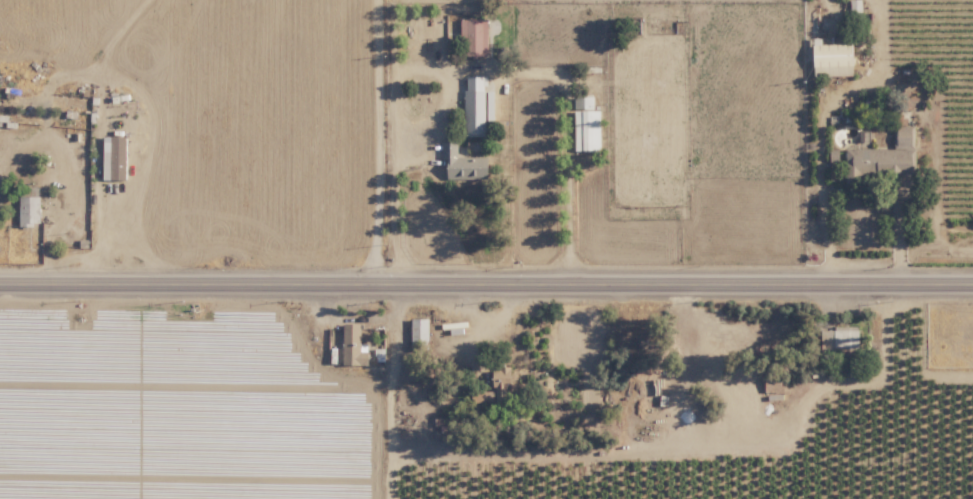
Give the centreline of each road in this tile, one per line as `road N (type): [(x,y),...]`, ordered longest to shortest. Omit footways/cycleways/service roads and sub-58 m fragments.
road 1 (secondary): [(0,279),(972,277)]
road 2 (track): [(815,278),(818,145),(830,103),(876,71),(879,0)]

